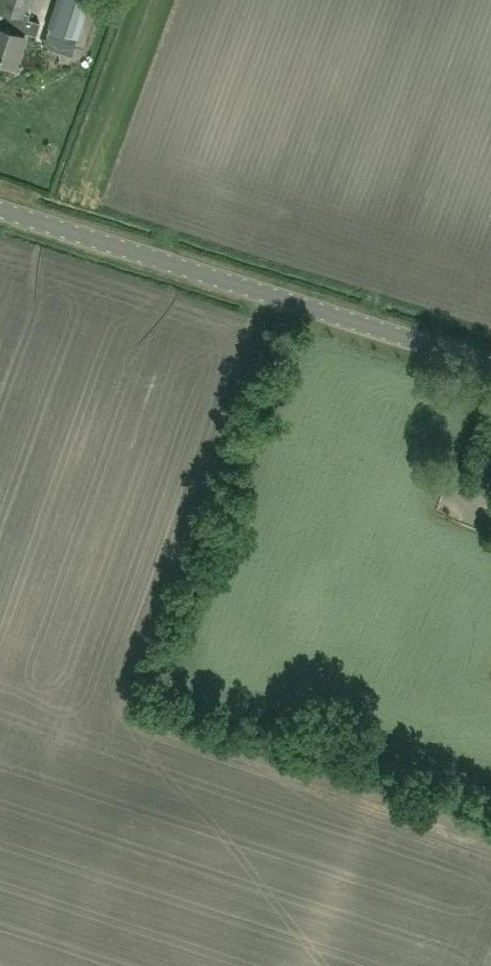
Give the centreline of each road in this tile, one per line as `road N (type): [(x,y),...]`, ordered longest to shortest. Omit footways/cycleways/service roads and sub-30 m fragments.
road 1 (tertiary): [(490,364),(0,206)]

